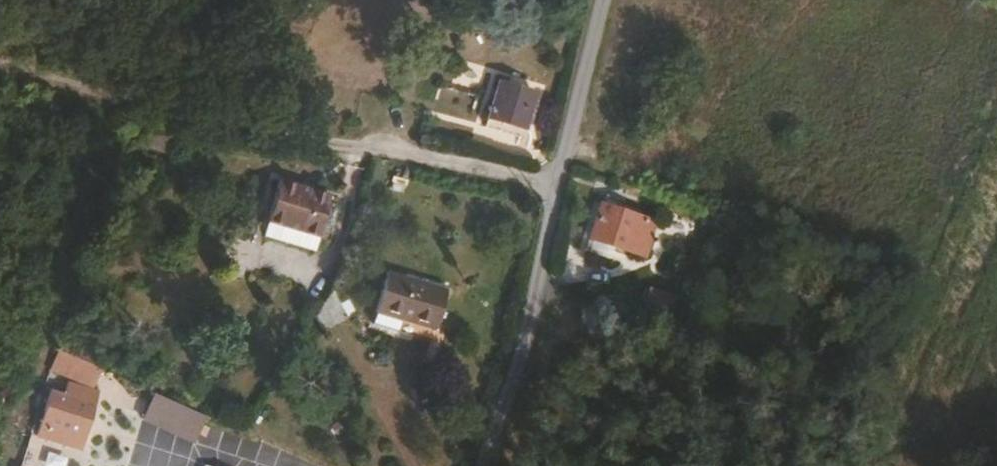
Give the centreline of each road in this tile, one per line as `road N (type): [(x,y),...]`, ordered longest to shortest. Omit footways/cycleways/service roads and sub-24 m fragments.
road 1 (track): [(596,0),(547,188),(198,135),(0,62)]
road 2 (residential): [(547,188),(467,465)]

